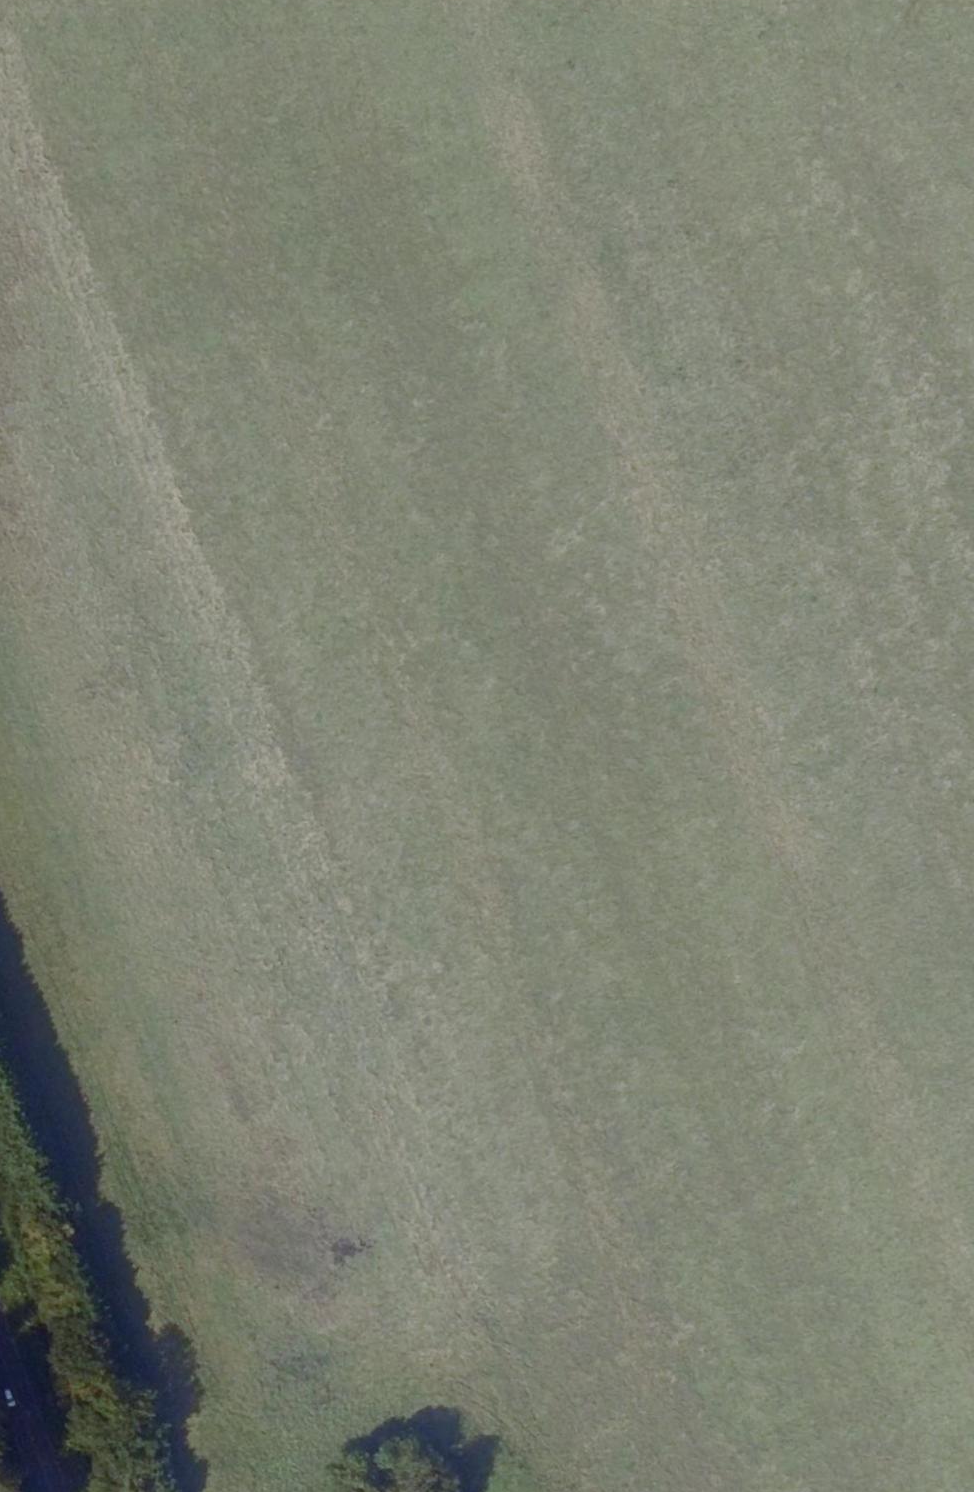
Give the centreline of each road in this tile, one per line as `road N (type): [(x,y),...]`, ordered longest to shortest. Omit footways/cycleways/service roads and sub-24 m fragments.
road 1 (secondary): [(0,1334),(58,1491)]

